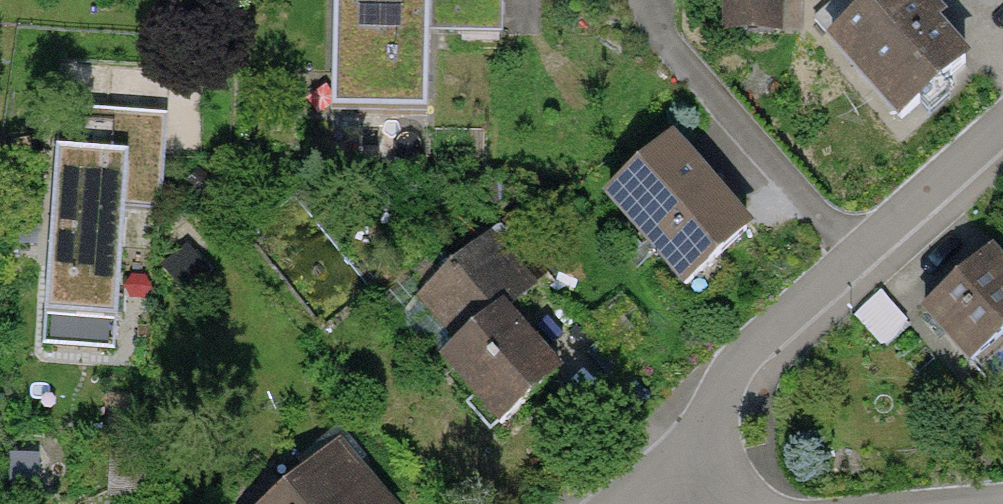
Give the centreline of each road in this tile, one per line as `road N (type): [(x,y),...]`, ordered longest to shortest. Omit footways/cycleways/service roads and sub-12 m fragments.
road 1 (residential): [(1002,125),(764,337),(734,371),(689,473)]

